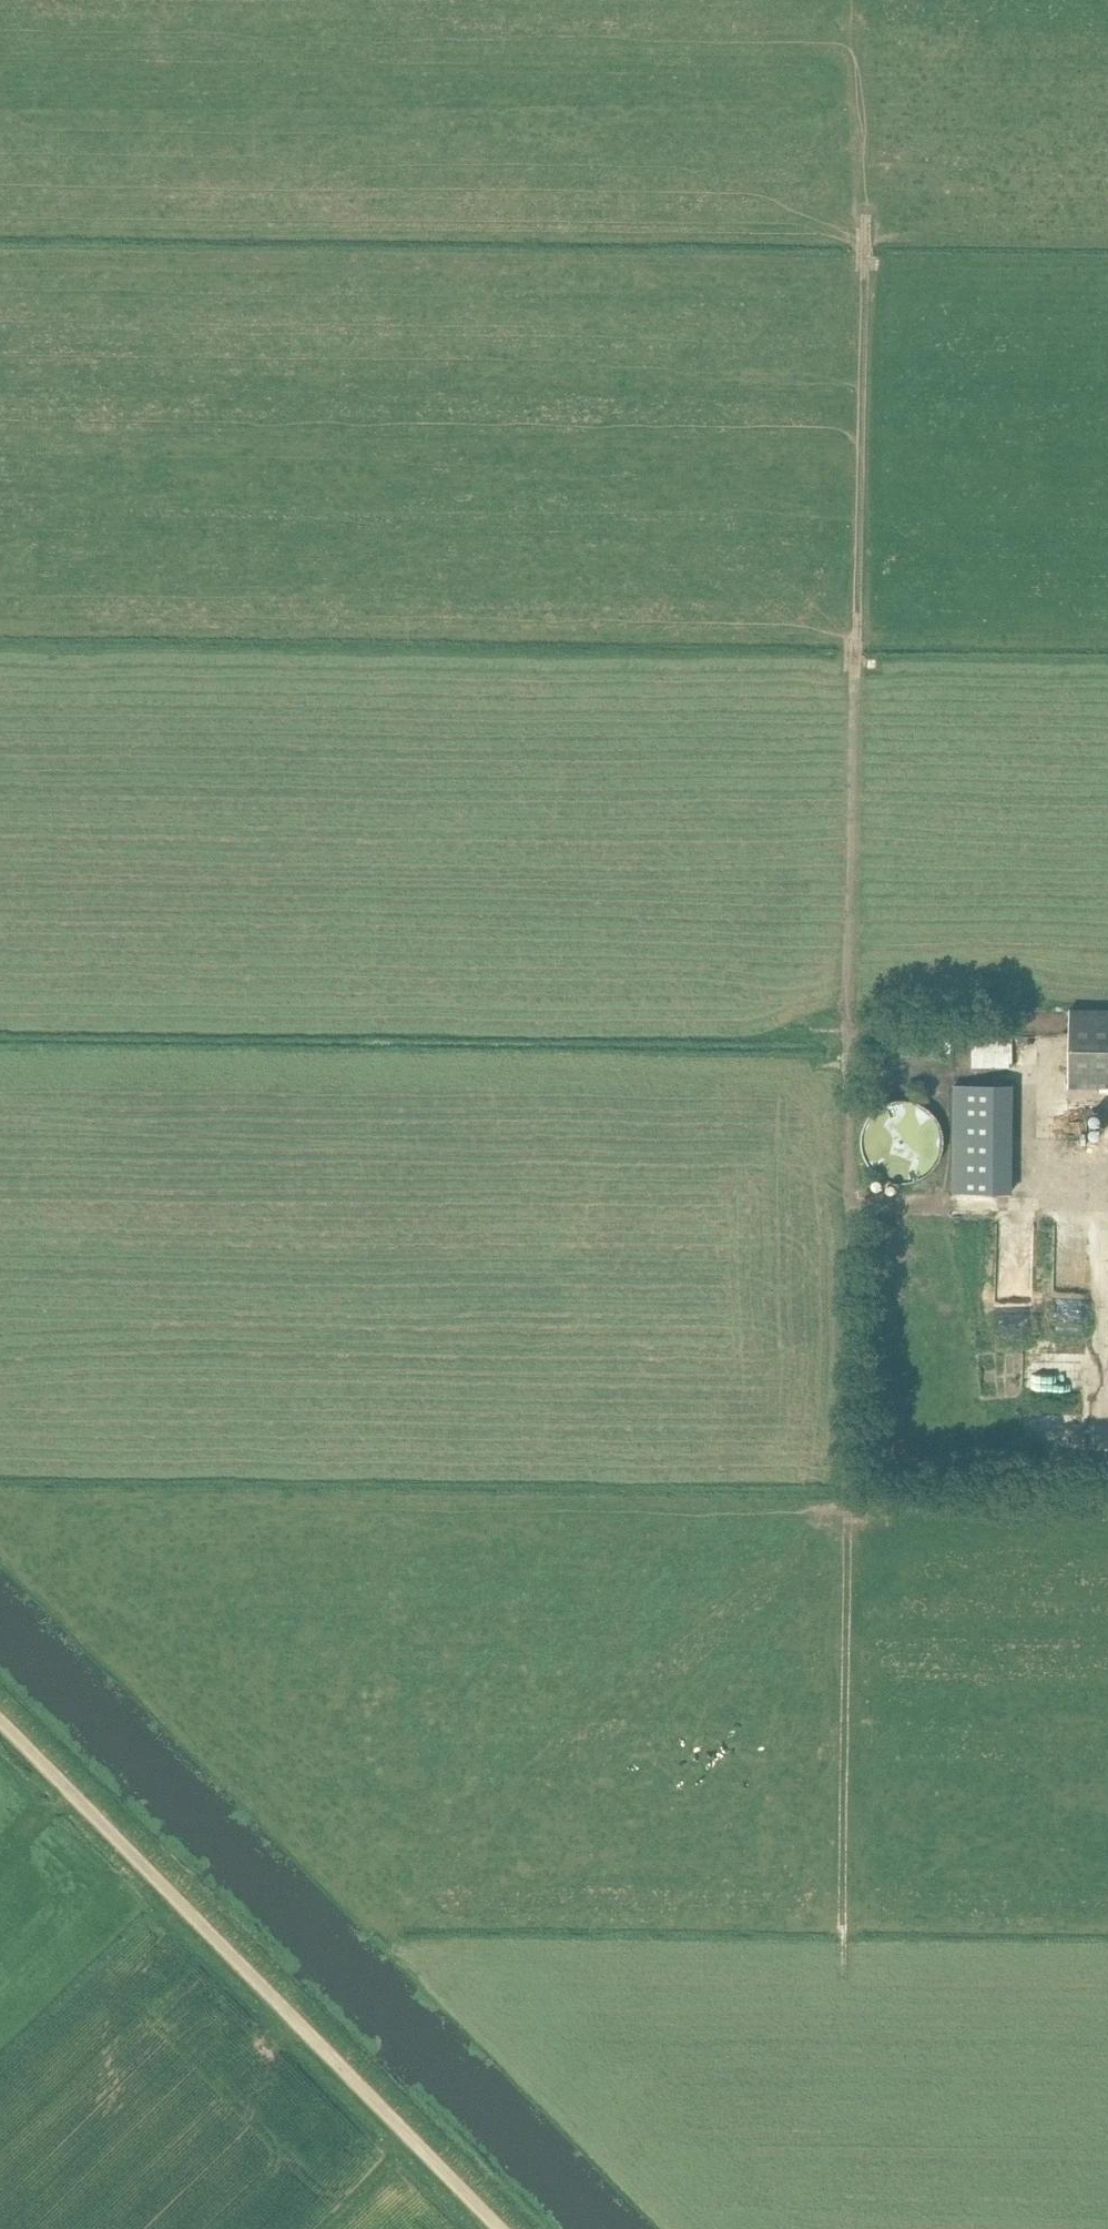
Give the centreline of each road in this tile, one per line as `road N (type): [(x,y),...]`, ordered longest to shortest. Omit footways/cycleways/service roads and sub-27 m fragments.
road 1 (unclassified): [(501,2228),(0,1719)]

